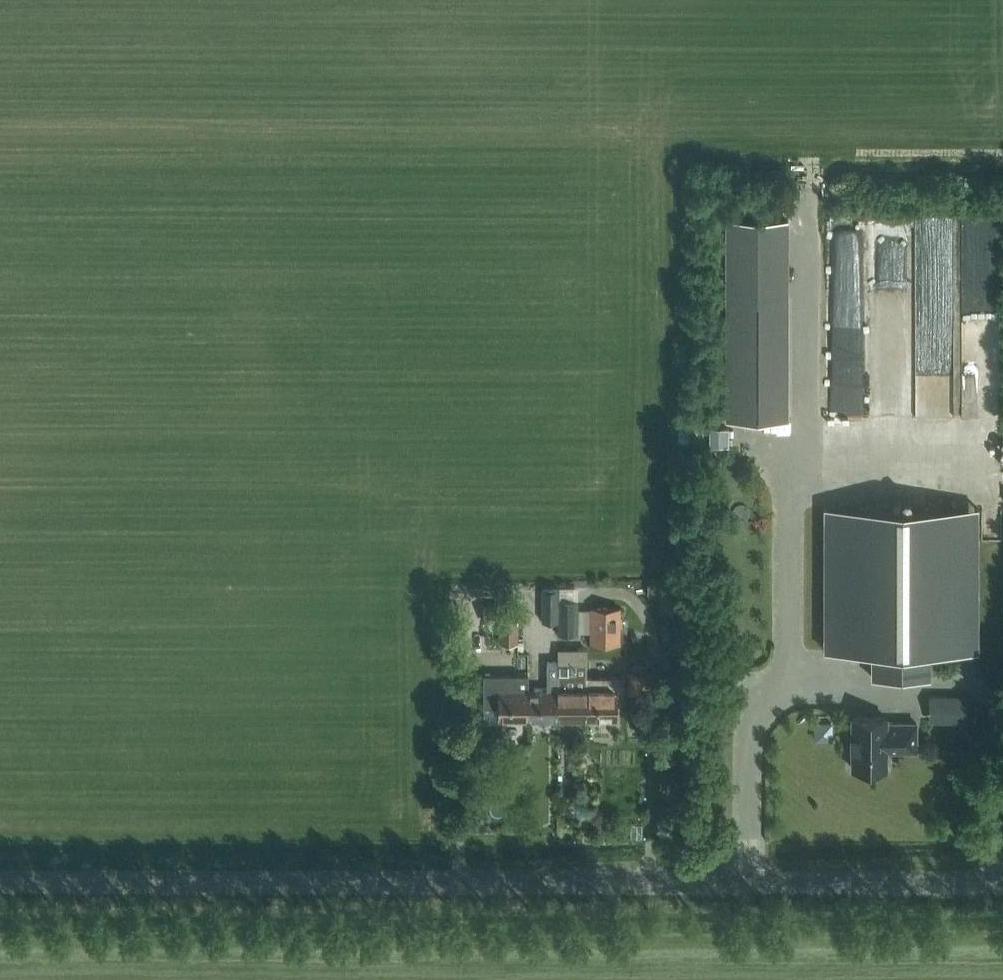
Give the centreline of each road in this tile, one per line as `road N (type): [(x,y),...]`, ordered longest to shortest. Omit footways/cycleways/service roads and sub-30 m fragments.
road 1 (unclassified): [(0,882),(1002,883)]

